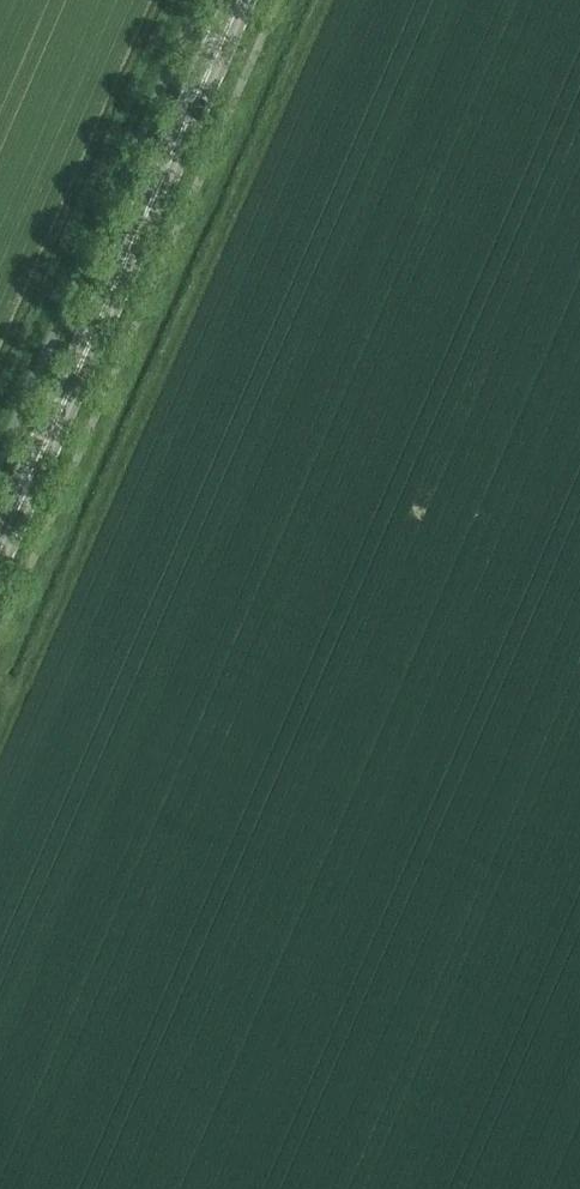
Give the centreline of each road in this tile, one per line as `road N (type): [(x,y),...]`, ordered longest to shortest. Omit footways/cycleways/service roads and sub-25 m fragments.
road 1 (secondary): [(0,543),(238,0)]

